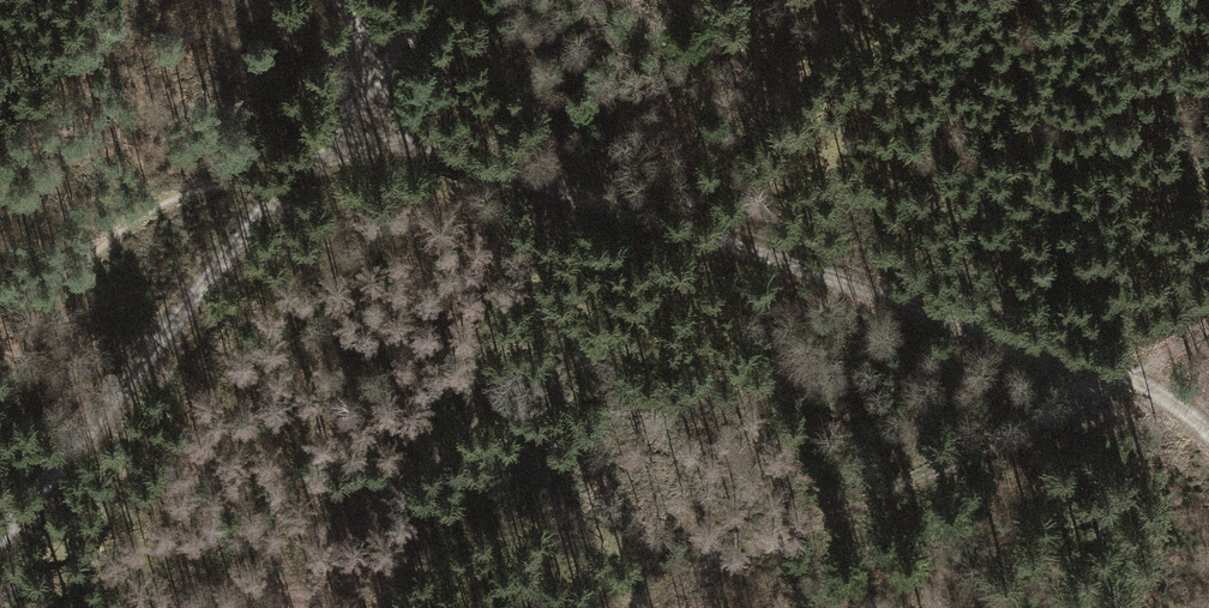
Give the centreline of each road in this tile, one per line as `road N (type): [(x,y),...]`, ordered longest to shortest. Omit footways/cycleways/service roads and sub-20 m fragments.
road 1 (track): [(1208,431),(1154,391),(1076,356),(350,117)]
road 2 (track): [(283,191),(0,529)]
road 3 (track): [(441,0),(350,117)]

